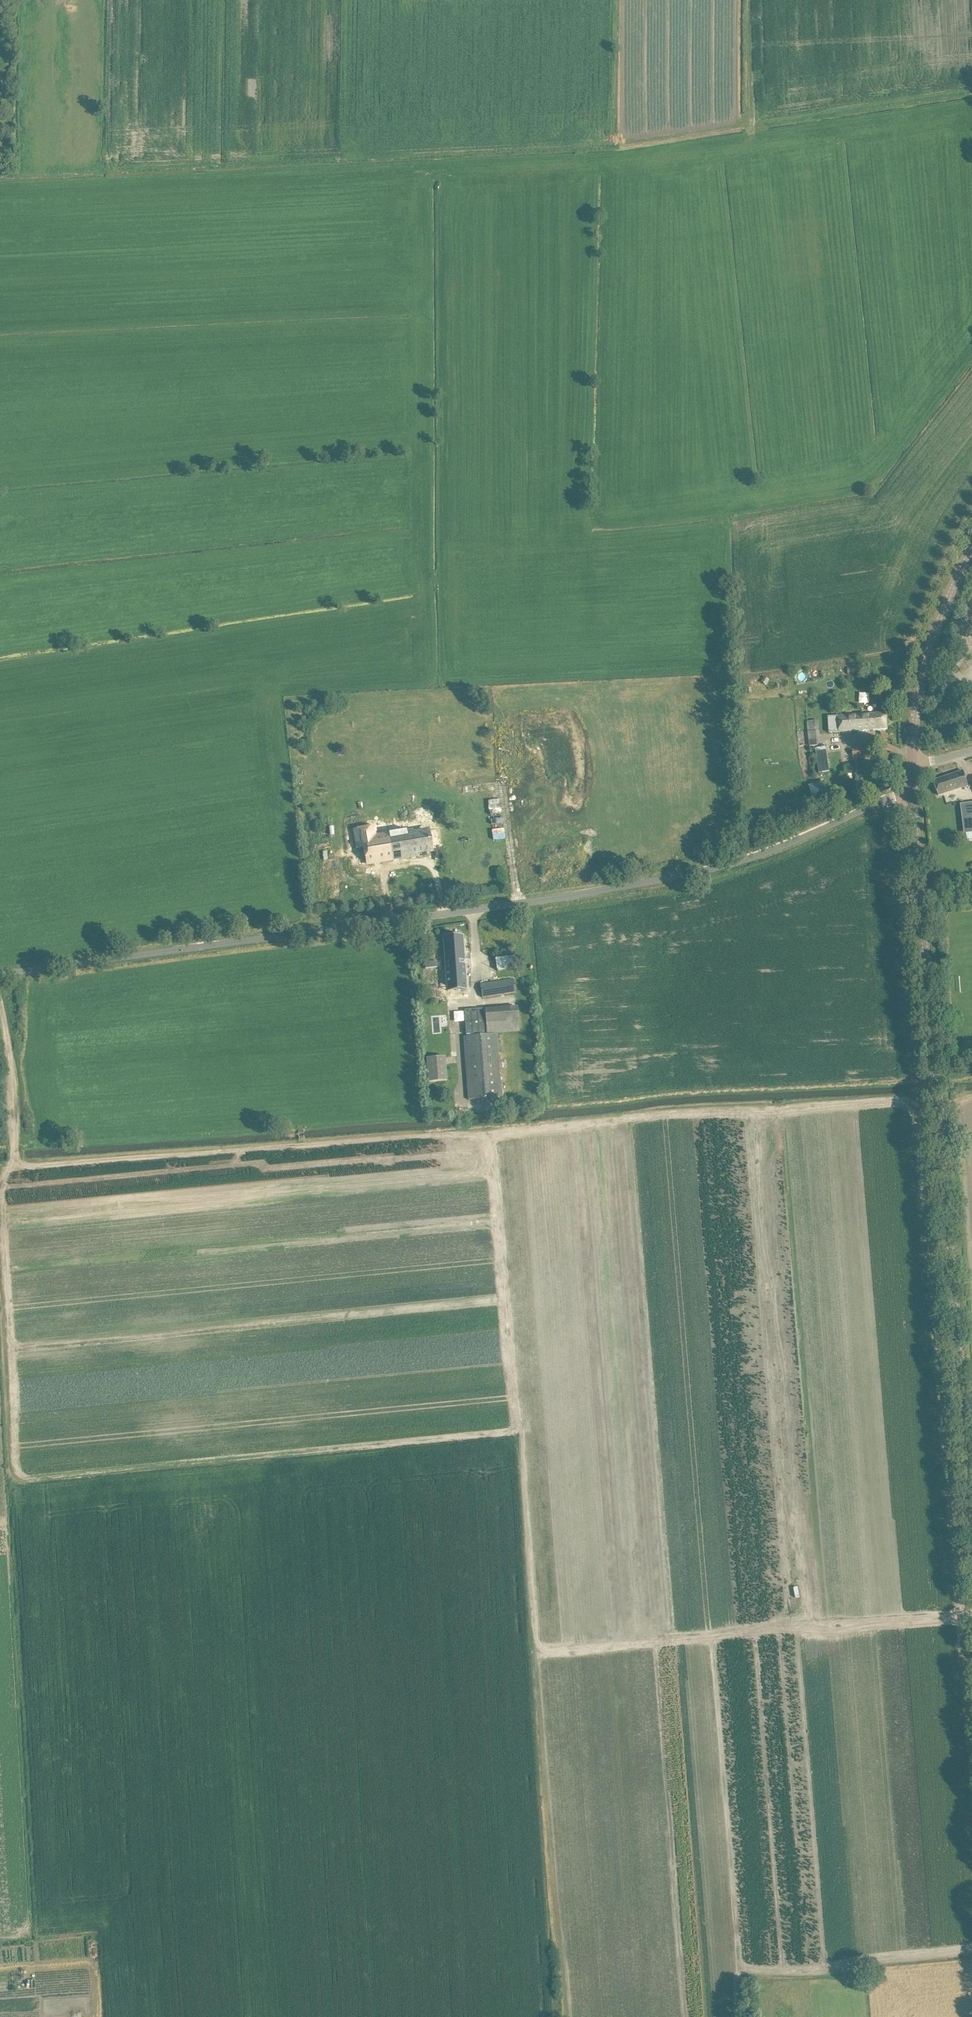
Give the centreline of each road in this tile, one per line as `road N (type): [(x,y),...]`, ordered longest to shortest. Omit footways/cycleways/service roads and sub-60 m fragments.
road 1 (unclassified): [(913,779),(891,798),(813,833),(681,875),(0,973)]
road 2 (tertiary): [(971,1505),(913,779)]
road 3 (tertiary): [(913,779),(921,675),(941,604),(971,549)]

